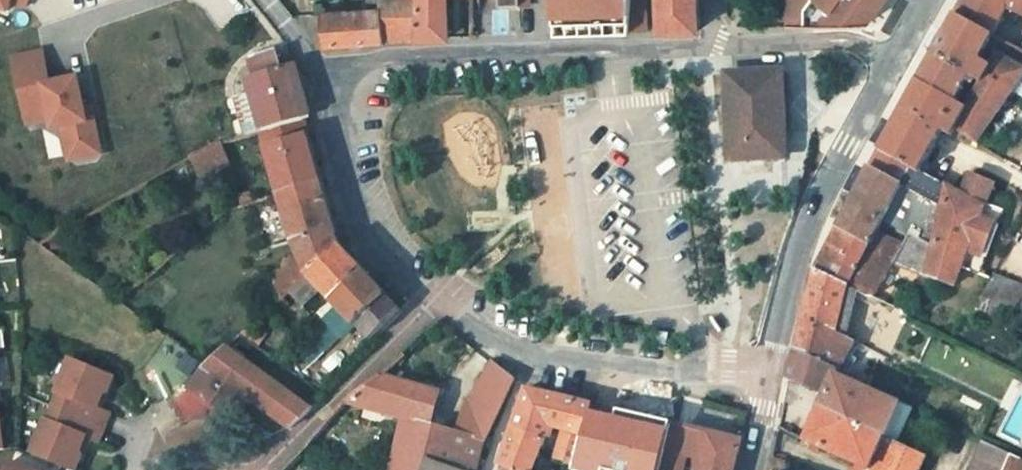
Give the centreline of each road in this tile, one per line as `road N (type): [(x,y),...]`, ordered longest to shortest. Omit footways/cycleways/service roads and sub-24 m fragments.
road 1 (residential): [(775,369),(639,371),(531,357),(489,337),(435,300),(359,207),(338,131),(338,80)]
road 2 (primary): [(901,51),(817,219),(775,369)]
road 3 (residential): [(338,80),(394,60),(541,54)]
road 4 (residential): [(715,47),(843,41),(901,51)]
road 5 (residential): [(541,54),(715,47)]

